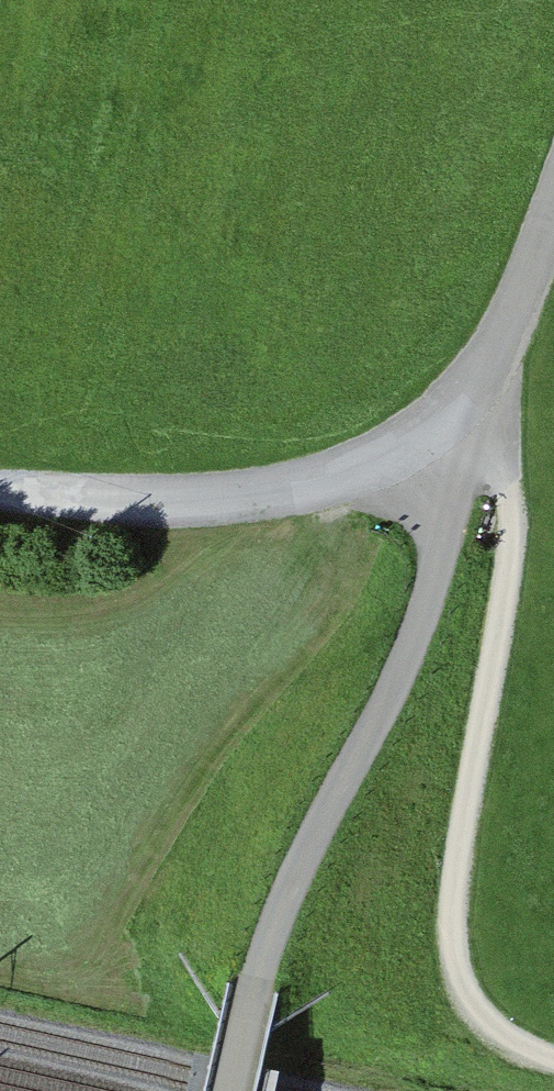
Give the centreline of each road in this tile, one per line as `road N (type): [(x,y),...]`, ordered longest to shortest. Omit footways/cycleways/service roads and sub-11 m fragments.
road 1 (track): [(468,404),(435,583),(386,708),(285,903),(253,989),(230,1090)]
road 2 (track): [(553,1061),(491,1031),(458,985),(455,905),(514,503),(499,441),(468,404)]
road 3 (track): [(468,404),(393,453),(305,490),(194,499),(0,492)]
road 4 (residential): [(468,404),(504,343),(553,199)]

